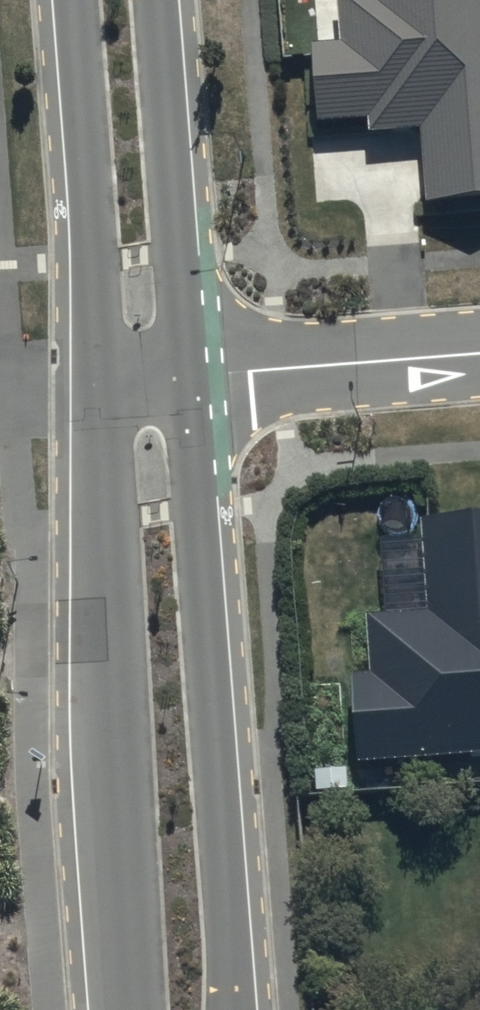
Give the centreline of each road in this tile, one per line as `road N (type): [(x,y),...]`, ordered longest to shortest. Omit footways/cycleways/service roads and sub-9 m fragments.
road 1 (tertiary): [(184,375),(232,1009)]
road 2 (tertiary): [(133,1009),(101,383)]
road 3 (tertiary): [(101,383),(73,0)]
road 4 (tertiary): [(156,0),(184,375)]
road 5 (residential): [(479,355),(184,375)]

